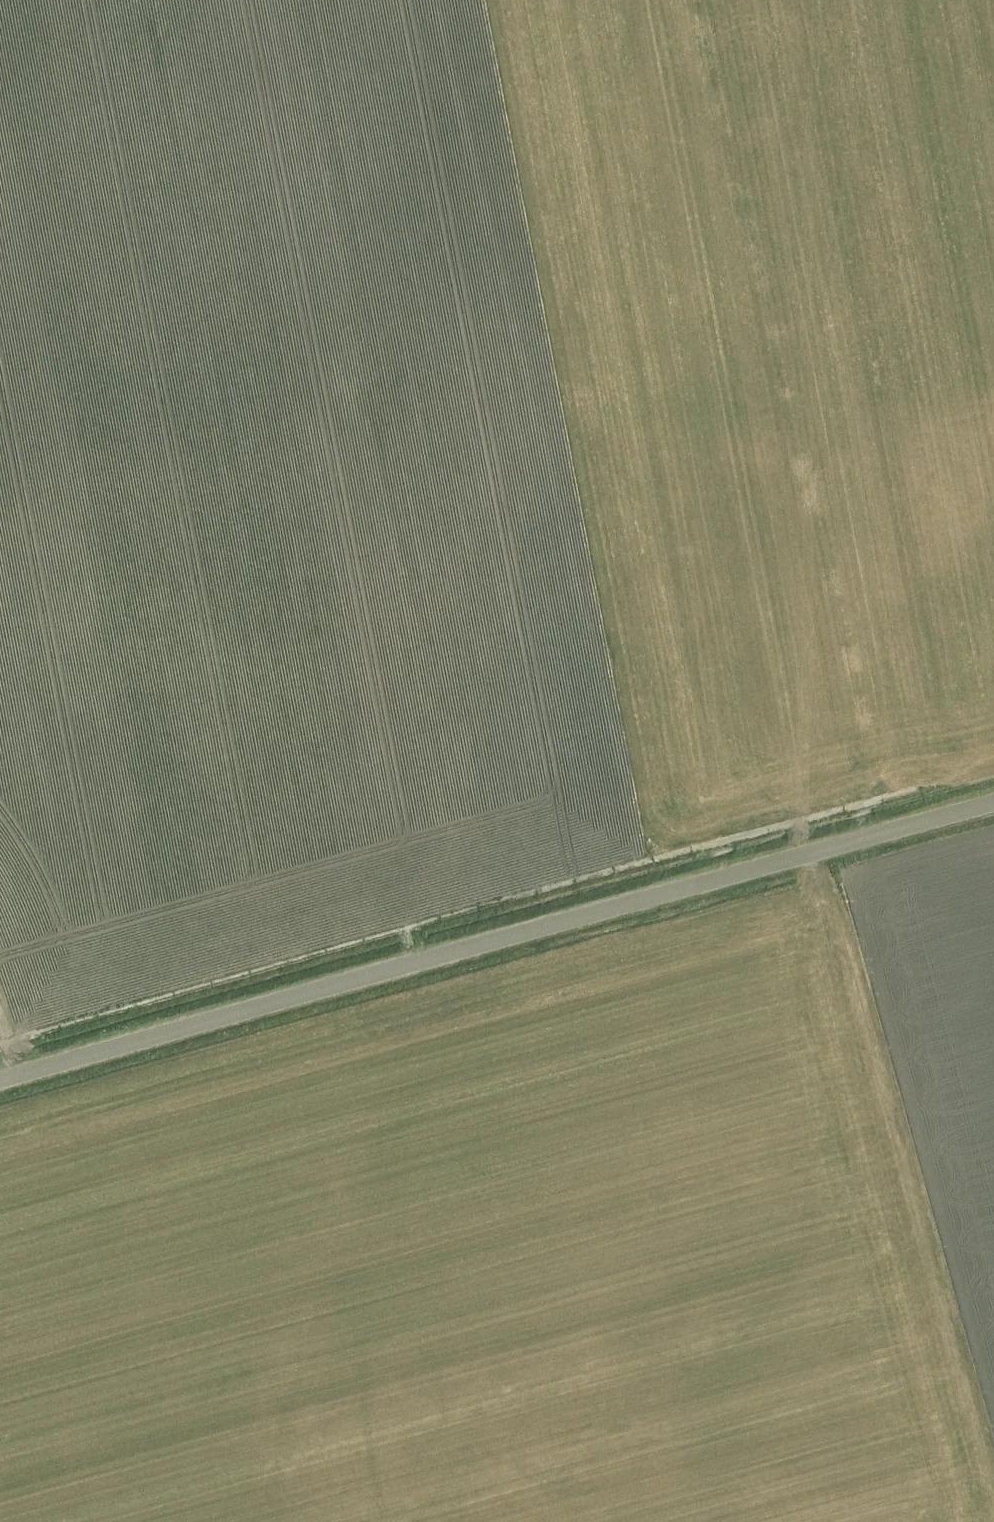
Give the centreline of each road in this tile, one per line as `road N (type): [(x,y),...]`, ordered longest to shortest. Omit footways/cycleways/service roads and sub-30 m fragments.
road 1 (unclassified): [(0,1079),(993,795)]

